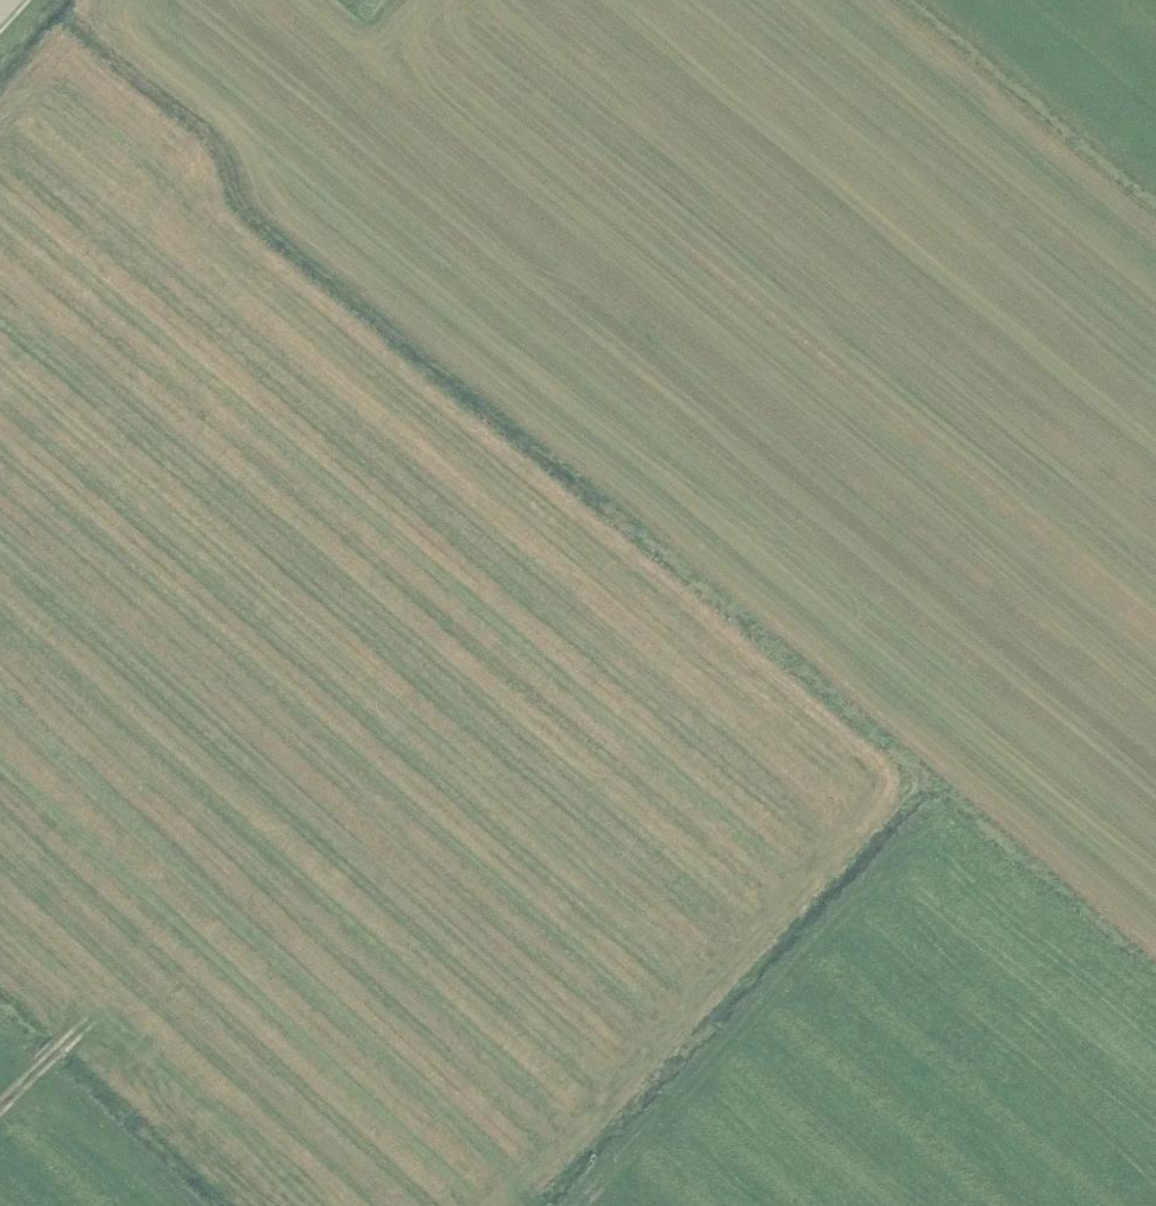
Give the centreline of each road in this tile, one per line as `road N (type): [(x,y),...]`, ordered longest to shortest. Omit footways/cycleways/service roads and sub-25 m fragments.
road 1 (track): [(0,1107),(95,1021)]

